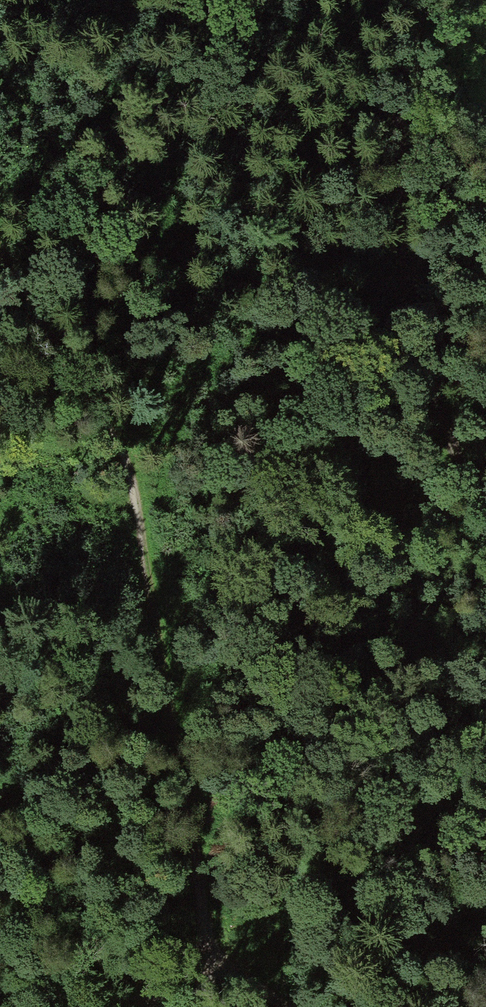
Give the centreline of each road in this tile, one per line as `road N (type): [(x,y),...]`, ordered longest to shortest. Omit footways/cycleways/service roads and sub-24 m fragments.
road 1 (track): [(0,241),(36,316),(104,422),(143,553),(214,980),(273,991),(288,1006)]
road 2 (track): [(485,506),(434,409),(400,200),(396,127),(420,0)]
road 3 (track): [(434,409),(366,335),(150,0)]
road 4 (track): [(202,913),(0,773)]

